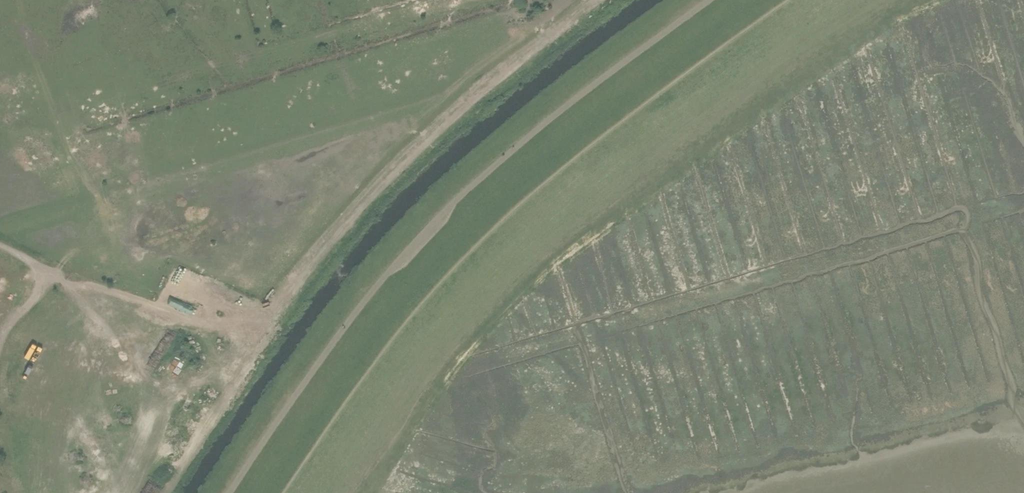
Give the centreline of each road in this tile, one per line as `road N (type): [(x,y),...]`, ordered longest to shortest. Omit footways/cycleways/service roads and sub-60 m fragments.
road 1 (track): [(705,0),(498,158),(335,342),(232,492)]
road 2 (track): [(584,0),(479,70),(306,243),(255,317),(198,325),(47,275)]
road 3 (track): [(0,345),(42,297),(47,275),(0,249)]

